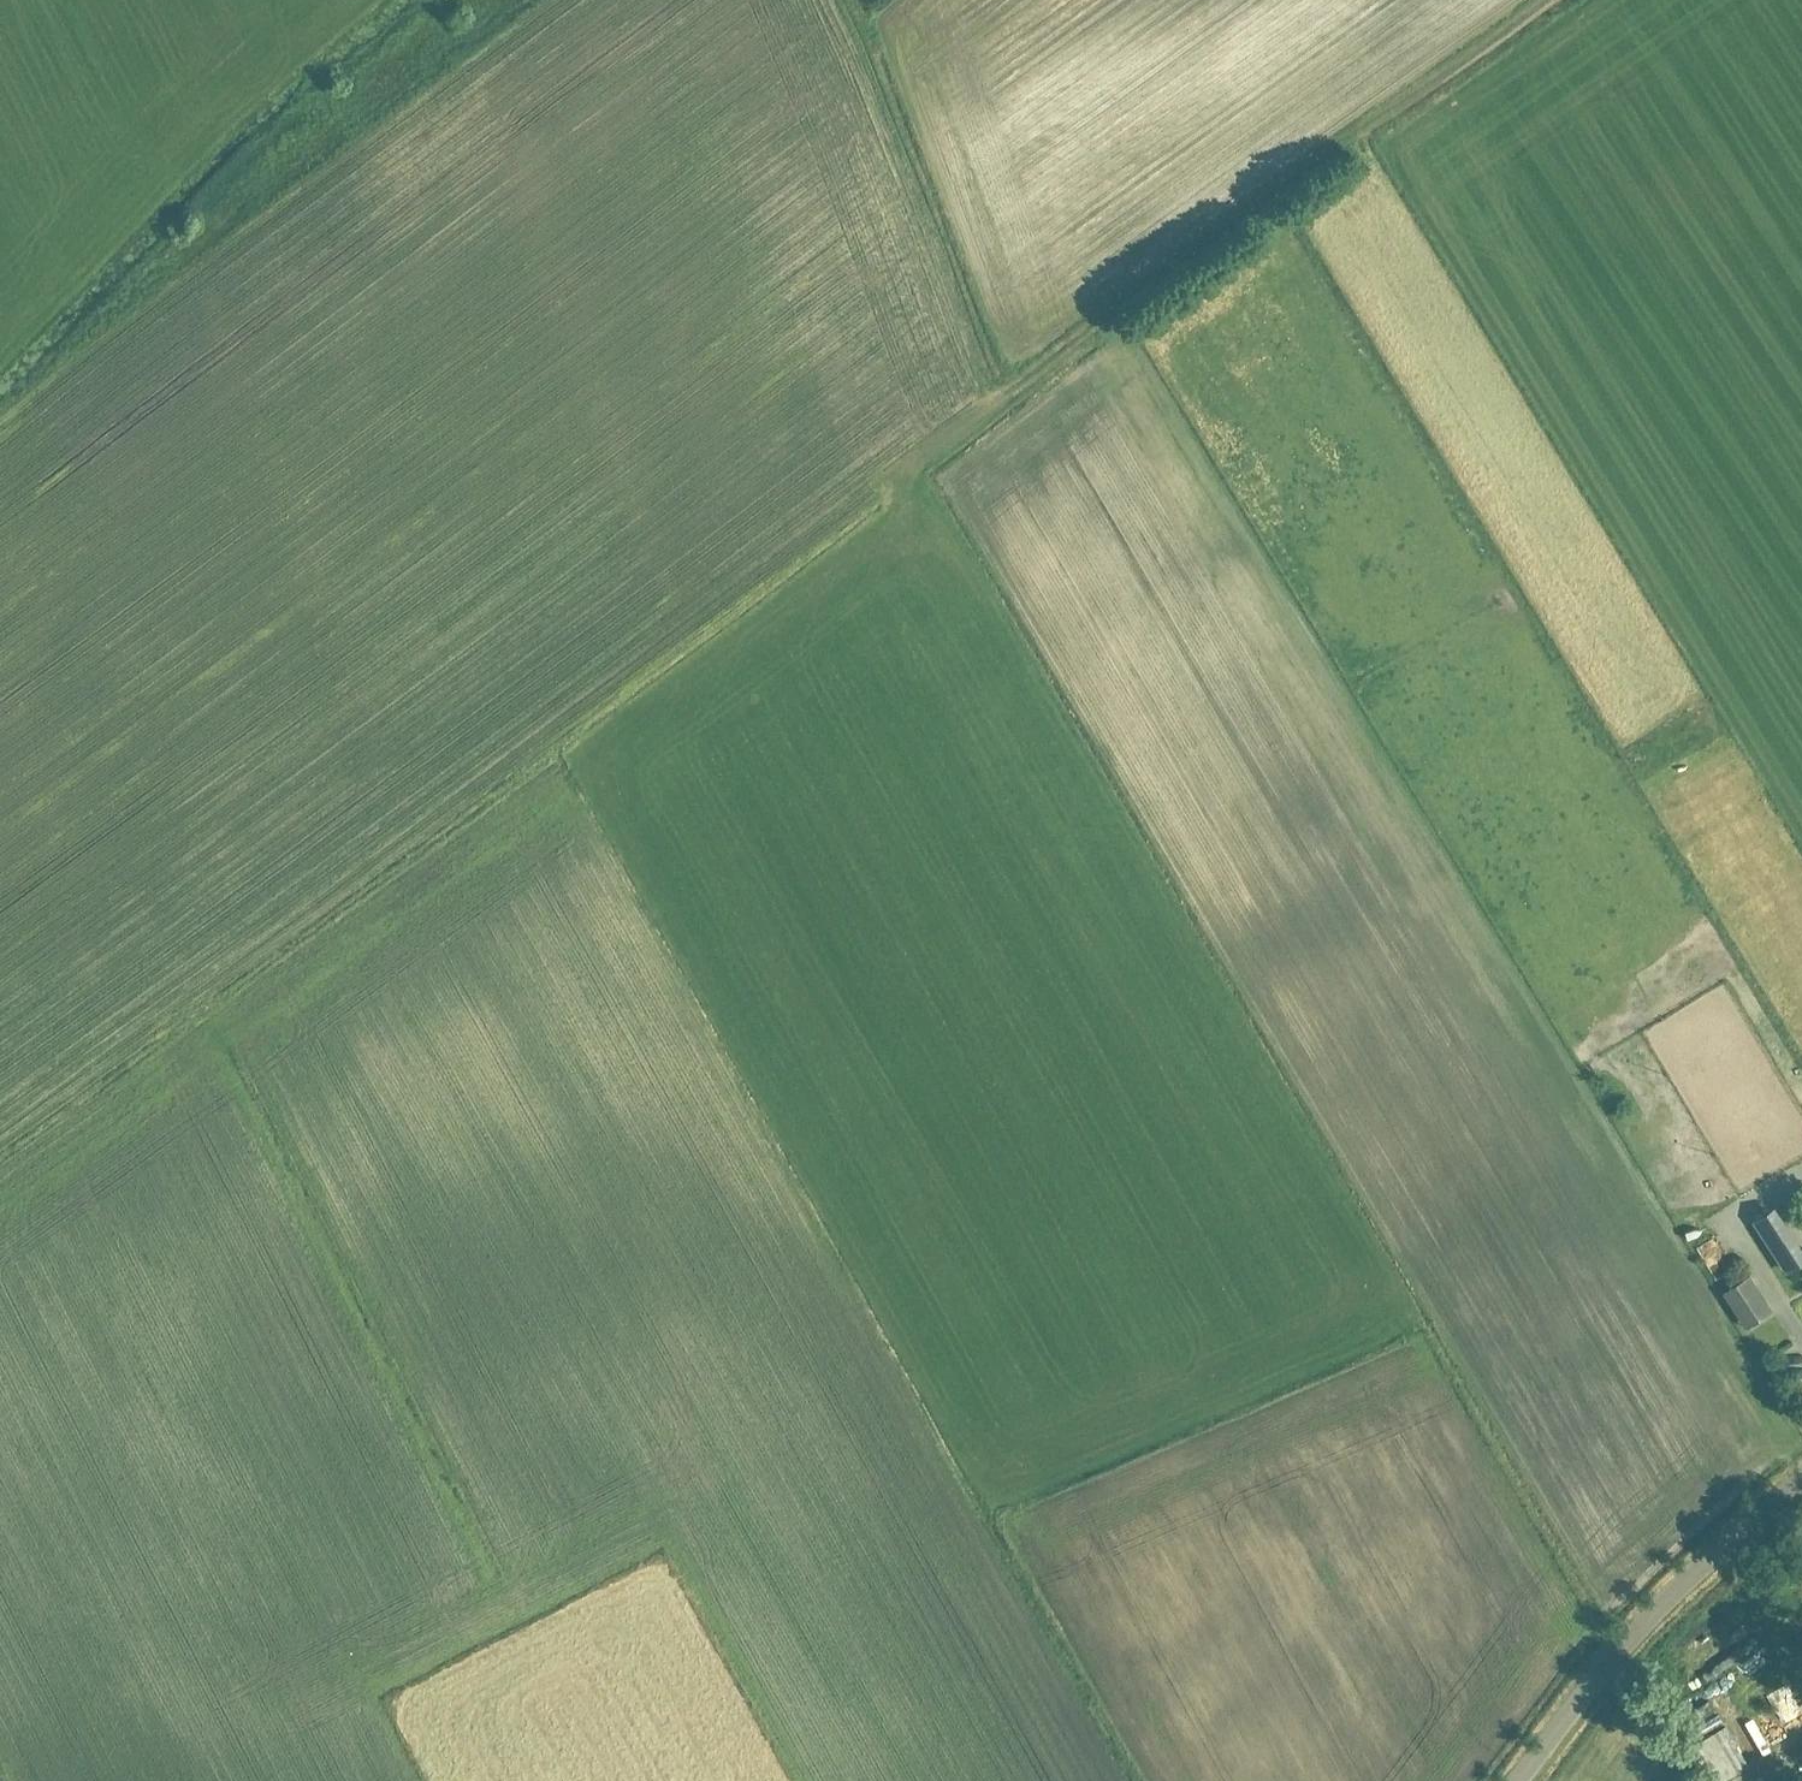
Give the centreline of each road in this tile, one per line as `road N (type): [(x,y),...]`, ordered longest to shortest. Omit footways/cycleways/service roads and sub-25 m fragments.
road 1 (unclassified): [(1517,1780),(1631,1634),(1801,1469)]

